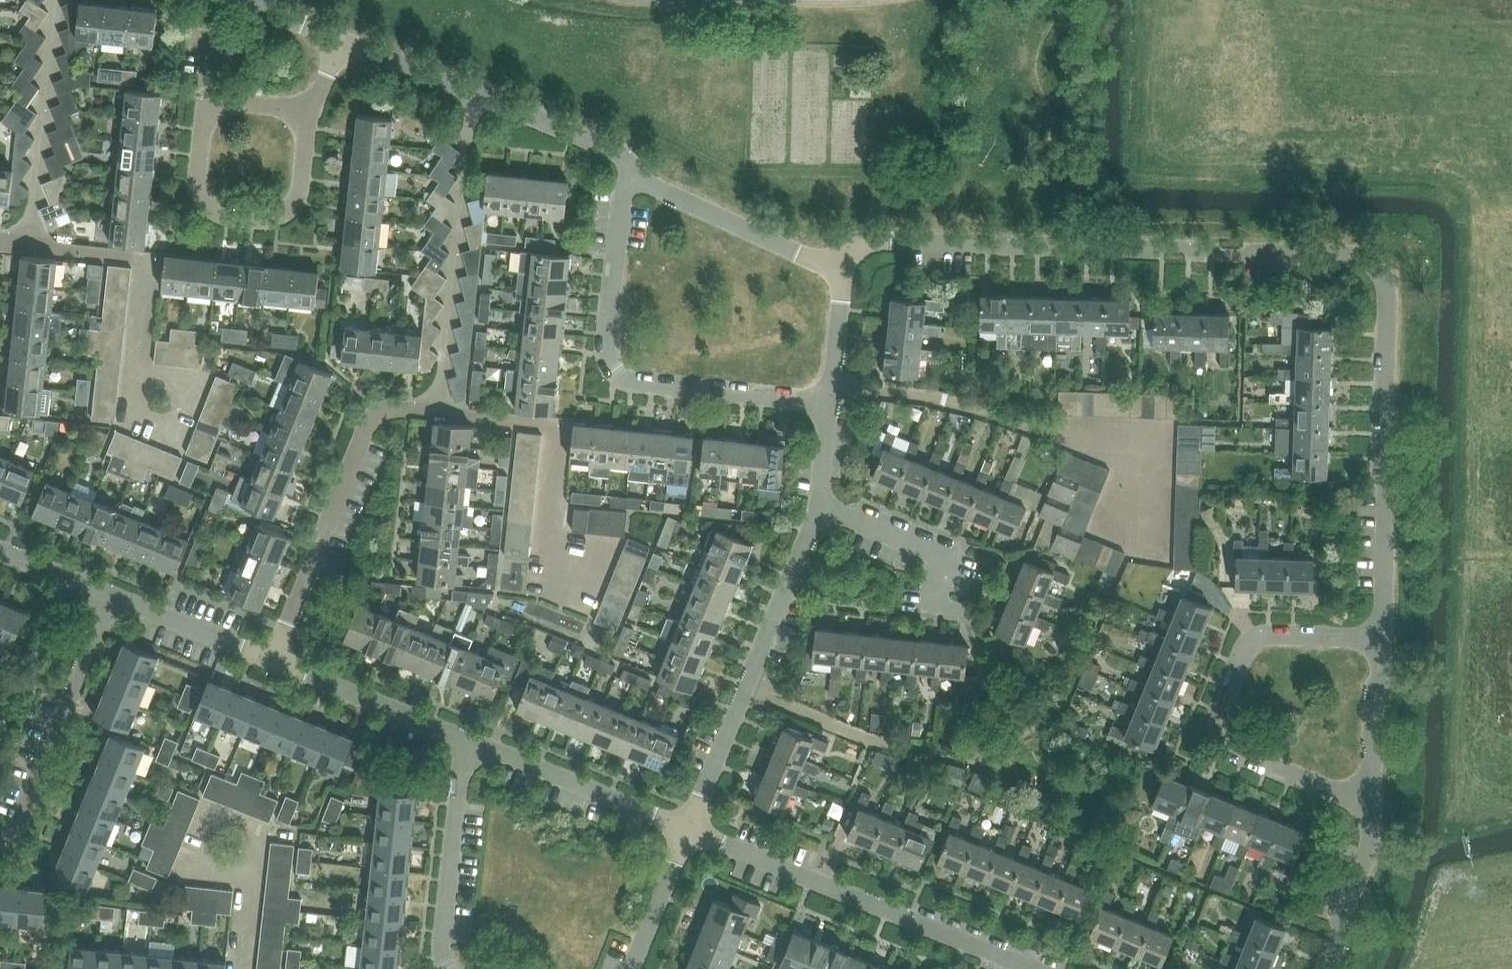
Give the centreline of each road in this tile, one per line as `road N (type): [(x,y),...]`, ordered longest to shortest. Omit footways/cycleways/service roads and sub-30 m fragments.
road 1 (residential): [(1383,642),(1389,279),(1371,261),(878,241),(847,258)]
road 2 (residential): [(833,405),(640,391),(621,372),(615,341),(625,204),(641,175)]
road 3 (residential): [(1372,800),(1227,742),(1225,719),(1241,659),(1263,636),(1383,642)]
road 4 (residential): [(1028,968),(691,831)]
road 5 (residential): [(314,108),(207,106),(197,207),(207,219),(285,224),(305,202)]
road 6 (residential): [(280,661),(362,443),(376,421),(435,403)]
road 7 (residential): [(435,403),(473,96)]
road 8 (residential): [(0,850),(65,724),(114,597)]
road 9 (residential): [(12,244),(28,217),(56,0)]
road 10 (residential): [(691,831),(462,742)]
road 11 (residential): [(435,403),(554,430),(548,549)]
road 12 (residential): [(12,244),(140,264),(129,372)]
road 13 (residential): [(746,692),(861,738),(967,763)]
road 14 (residential): [(847,258),(817,264),(641,175)]
road 15 (residential): [(448,968),(462,742)]
road 16 (residential): [(462,742),(280,661)]
road 17 (residential): [(746,692),(822,508)]
road 18 (residential): [(641,175),(611,149),(473,96)]
road 19 (residential): [(937,608),(940,557),(822,508)]
road 20 (residential): [(280,661),(114,597)]
road 21 (residential): [(1326,968),(1365,867),(1372,800)]
road 22 (residential): [(1372,800),(1383,642)]
road 23 (residential): [(691,831),(746,692)]
road 24 (residential): [(632,968),(691,831)]
road 25 (residential): [(833,405),(847,258)]
road 26 (residential): [(473,96),(351,39)]
road 27 (residential): [(129,372),(124,416),(163,435),(180,396)]
road 28 (residential): [(114,597),(0,550)]

